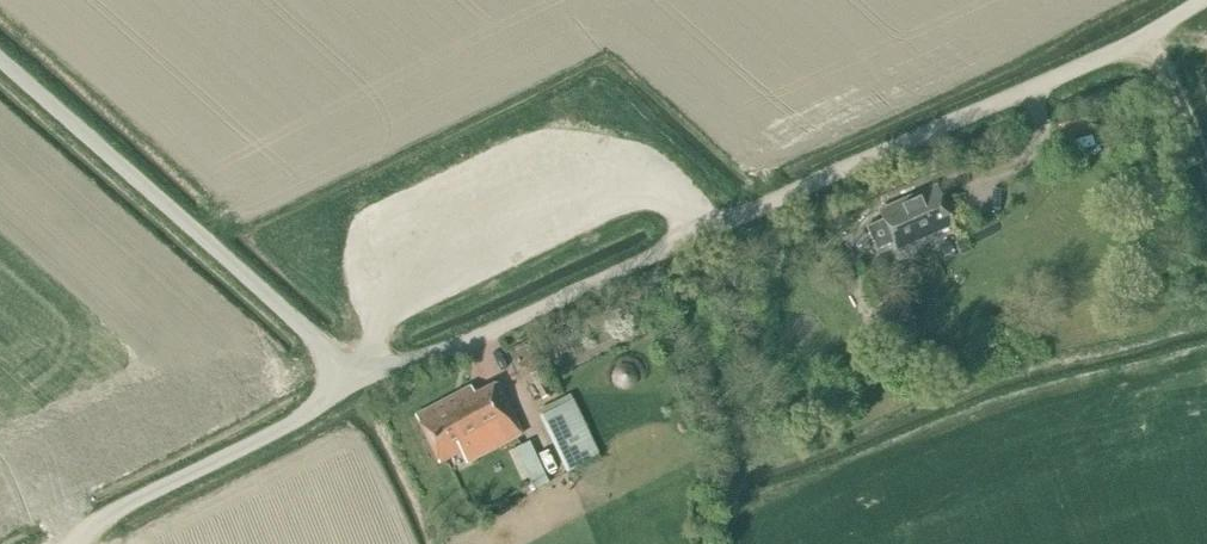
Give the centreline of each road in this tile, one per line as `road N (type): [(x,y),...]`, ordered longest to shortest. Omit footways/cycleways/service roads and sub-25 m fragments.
road 1 (unclassified): [(352,385),(1105,55),(1202,0)]
road 2 (unclassified): [(352,385),(323,344),(0,61)]
road 3 (unclassified): [(75,543),(106,517),(352,385)]
road 4 (track): [(1155,29),(1206,178)]

